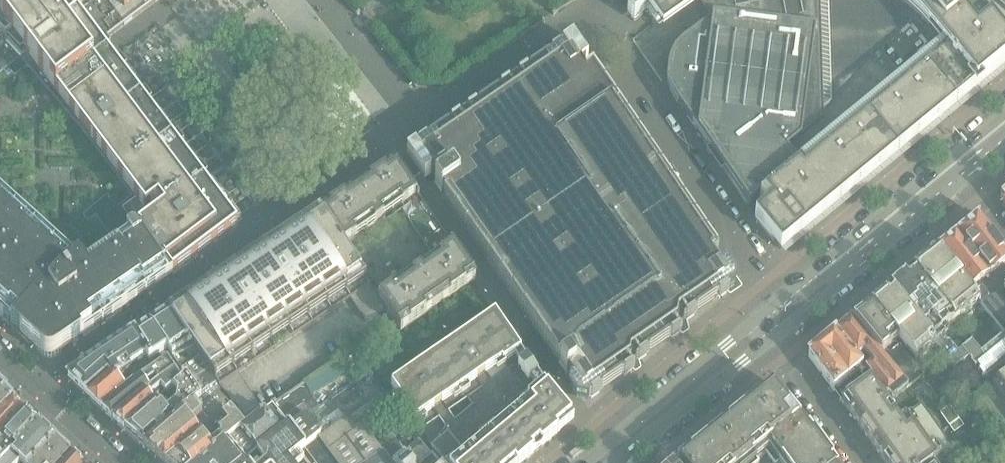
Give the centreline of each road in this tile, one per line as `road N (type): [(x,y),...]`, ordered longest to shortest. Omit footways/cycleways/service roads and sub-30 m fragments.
road 1 (residential): [(782,300),(604,39)]
road 2 (tertiary): [(1004,114),(782,300)]
road 3 (tertiary): [(757,319),(581,462)]
road 4 (tertiary): [(796,319),(965,175)]
road 5 (tertiary): [(615,462),(772,338)]
road 6 (residential): [(0,353),(120,462)]
road 7 (residential): [(772,338),(861,462)]

